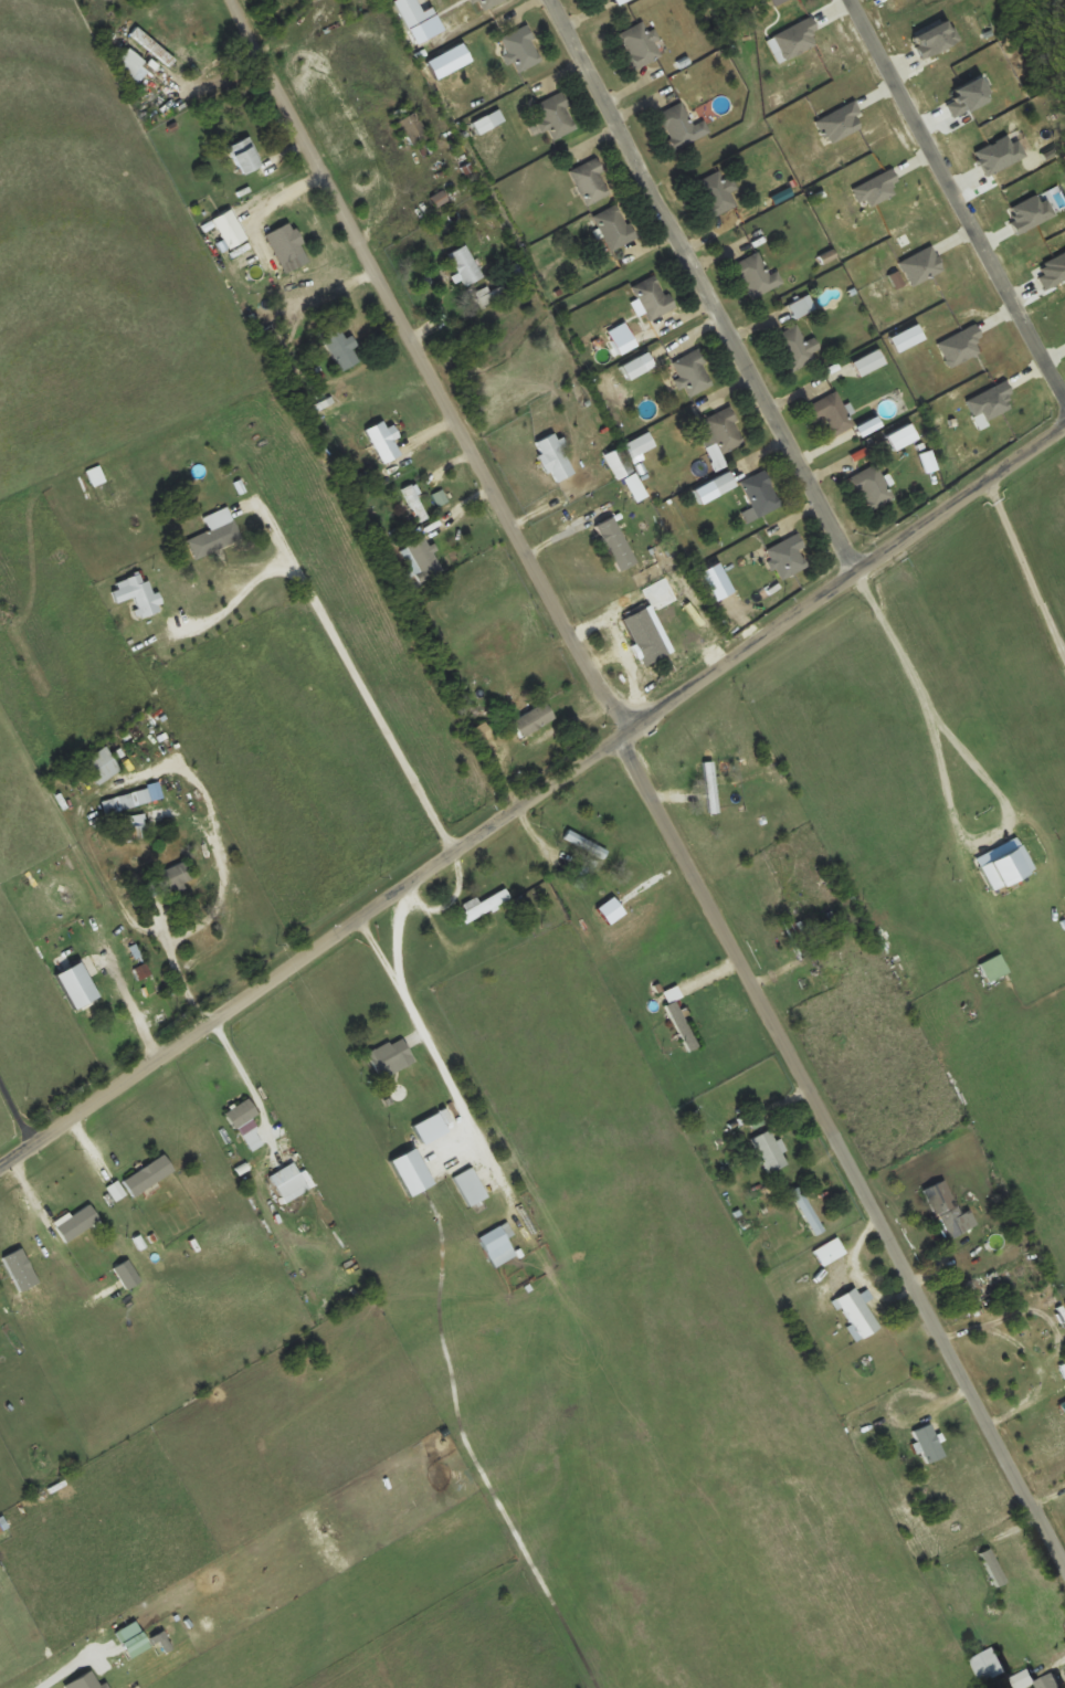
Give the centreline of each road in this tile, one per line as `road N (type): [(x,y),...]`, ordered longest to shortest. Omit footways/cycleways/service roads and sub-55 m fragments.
road 1 (residential): [(0,1168),(412,886),(626,753),(855,569),(1064,424)]
road 2 (residential): [(1064,1560),(626,753)]
road 3 (residential): [(626,753),(414,333),(226,0)]
road 4 (residential): [(855,569),(554,0)]
road 5 (residential): [(861,0),(1064,371)]

